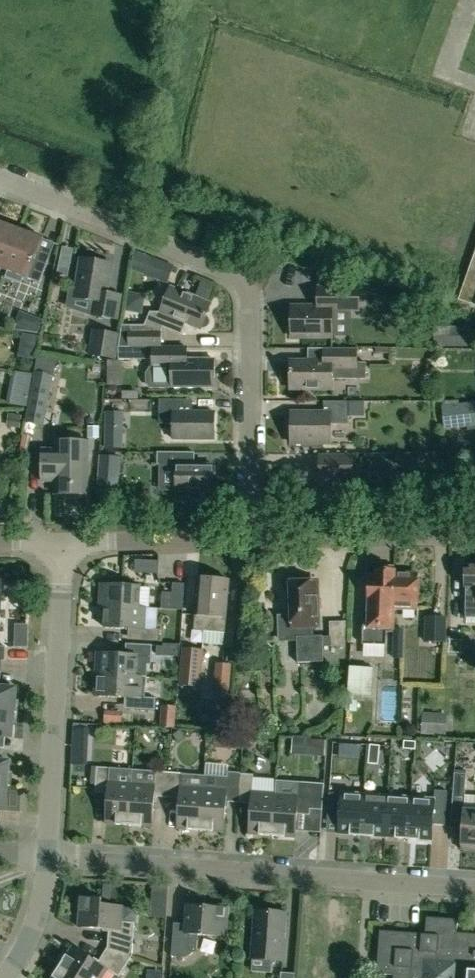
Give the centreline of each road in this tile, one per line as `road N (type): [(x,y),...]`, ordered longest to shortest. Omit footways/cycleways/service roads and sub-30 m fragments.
road 1 (residential): [(248,538),(250,301),(241,281),(226,268),(0,182)]
road 2 (residential): [(44,858),(474,889)]
road 3 (unclassified): [(44,858),(63,542)]
road 4 (unclassified): [(469,531),(248,538)]
road 5 (unclassified): [(248,538),(63,542)]
road 6 (unclassified): [(4,977),(23,951),(44,858)]

